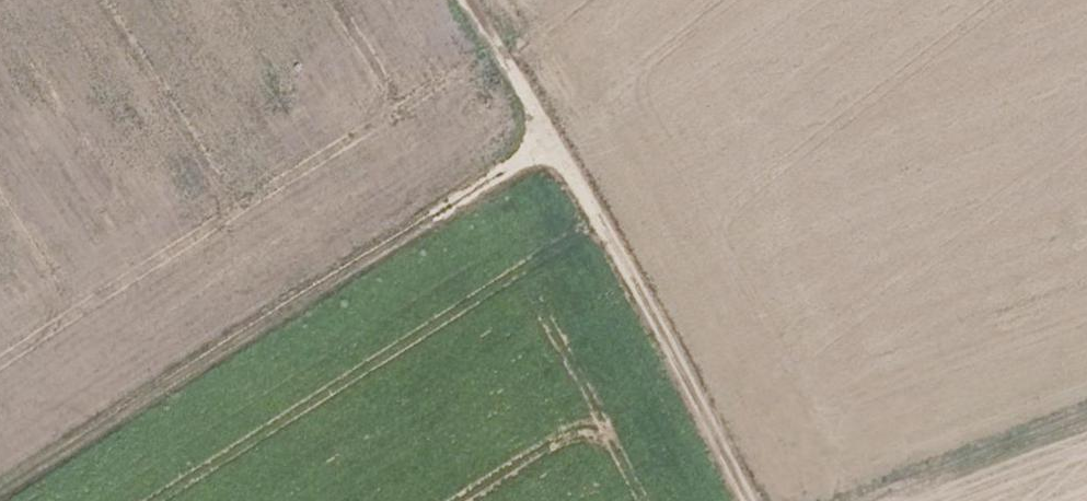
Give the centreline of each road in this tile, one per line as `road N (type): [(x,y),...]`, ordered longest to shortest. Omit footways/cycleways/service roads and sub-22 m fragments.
road 1 (track): [(0,487),(554,141)]
road 2 (track): [(464,0),(589,198),(752,500)]
road 3 (track): [(822,500),(1086,396)]

